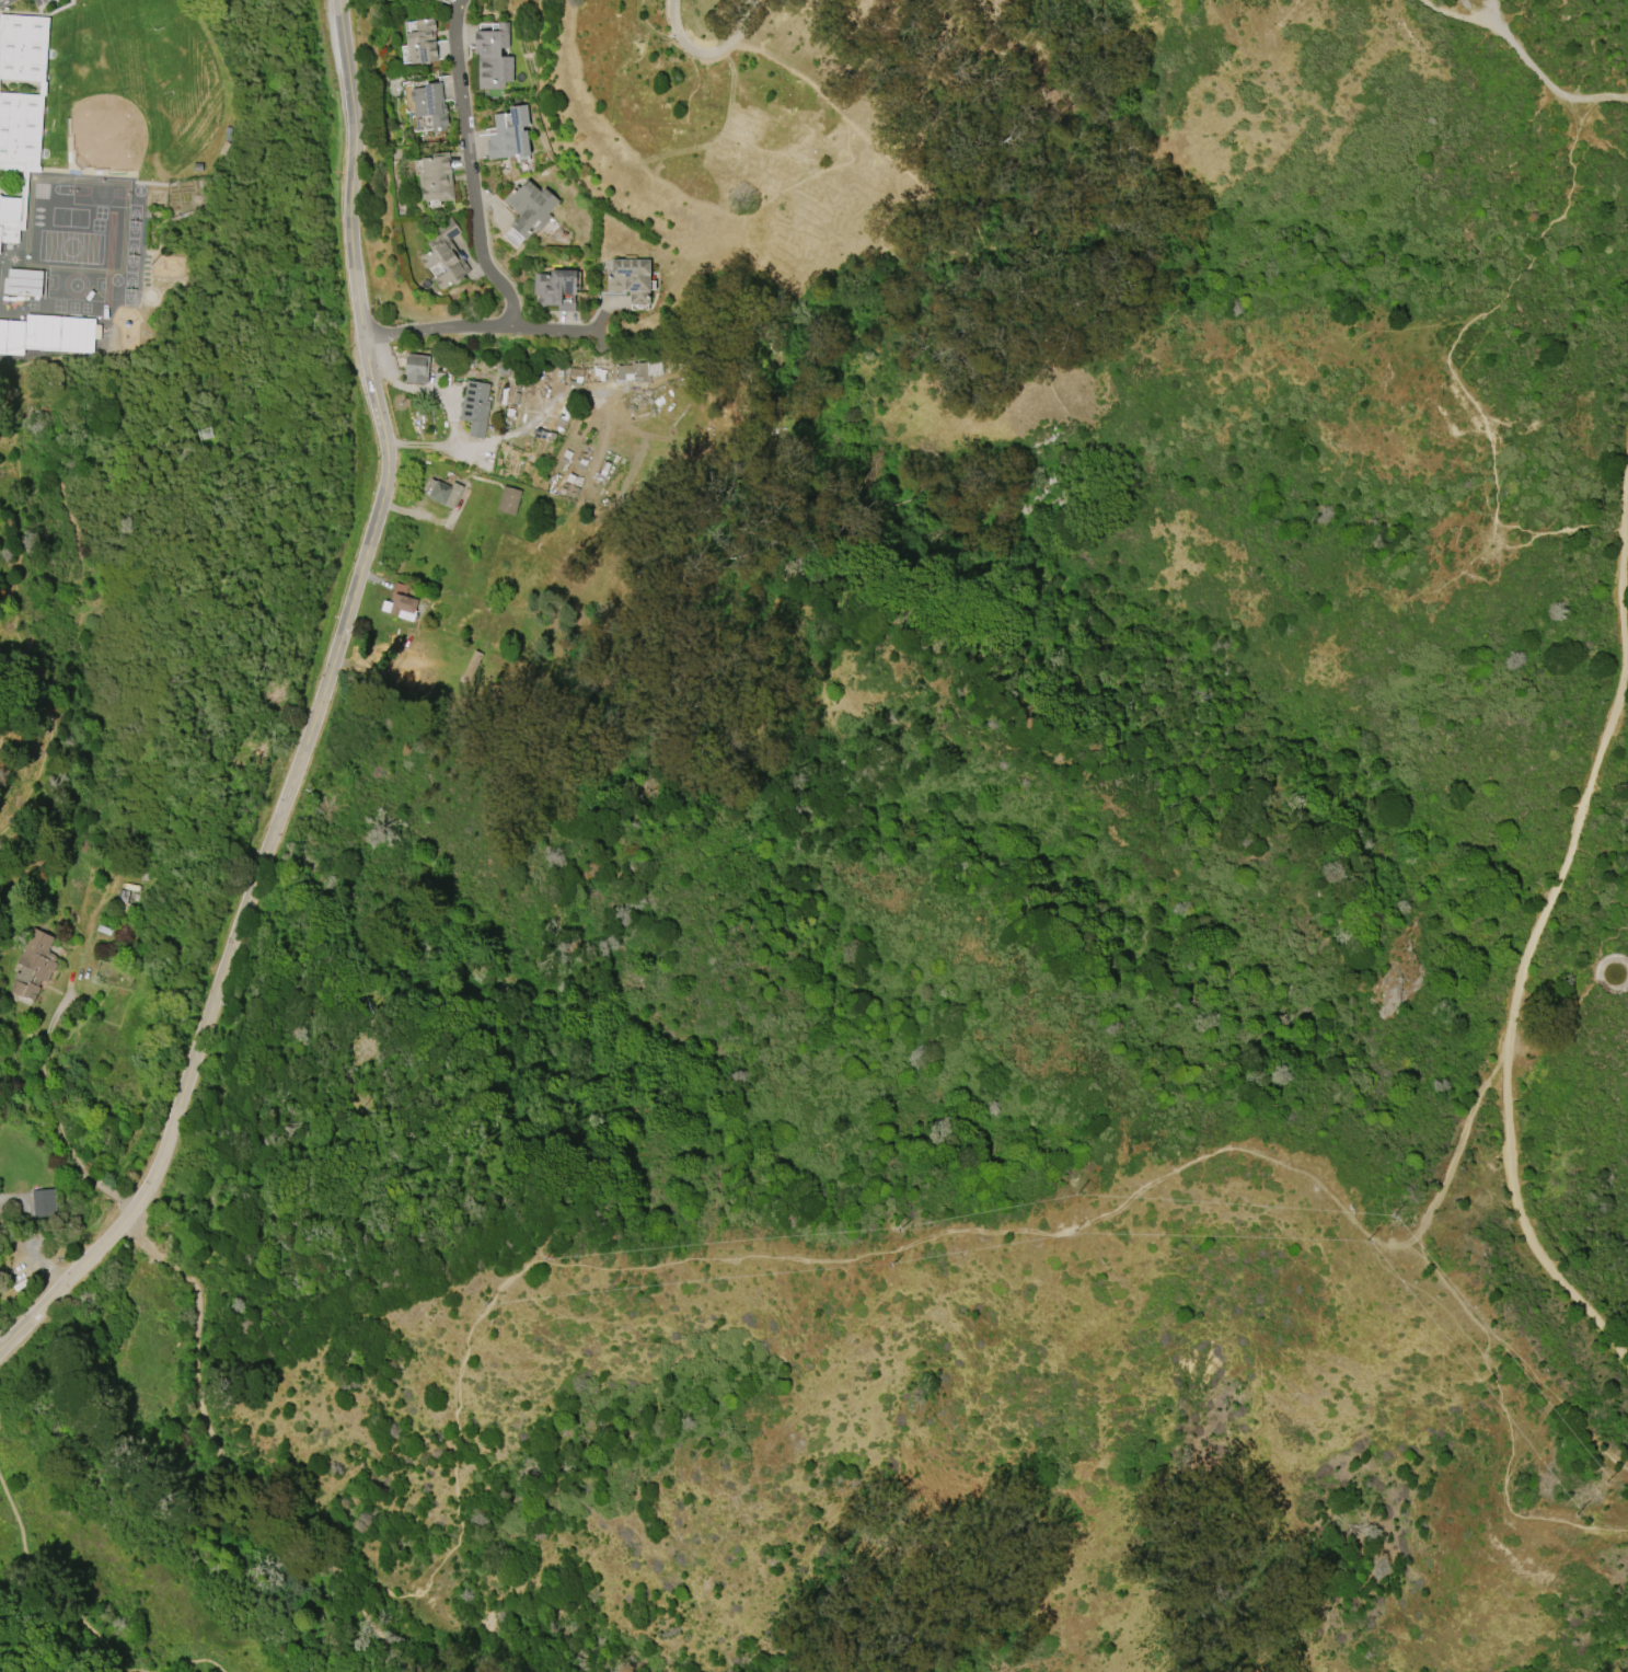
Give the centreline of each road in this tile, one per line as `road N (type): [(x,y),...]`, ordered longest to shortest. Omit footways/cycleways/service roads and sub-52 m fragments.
road 1 (residential): [(340,0),(355,130),(353,245),(390,456),(386,487),(165,1172),(0,1352)]
road 2 (residential): [(517,334),(512,303),(482,251),(461,0)]
road 3 (residential): [(367,341),(598,331)]

